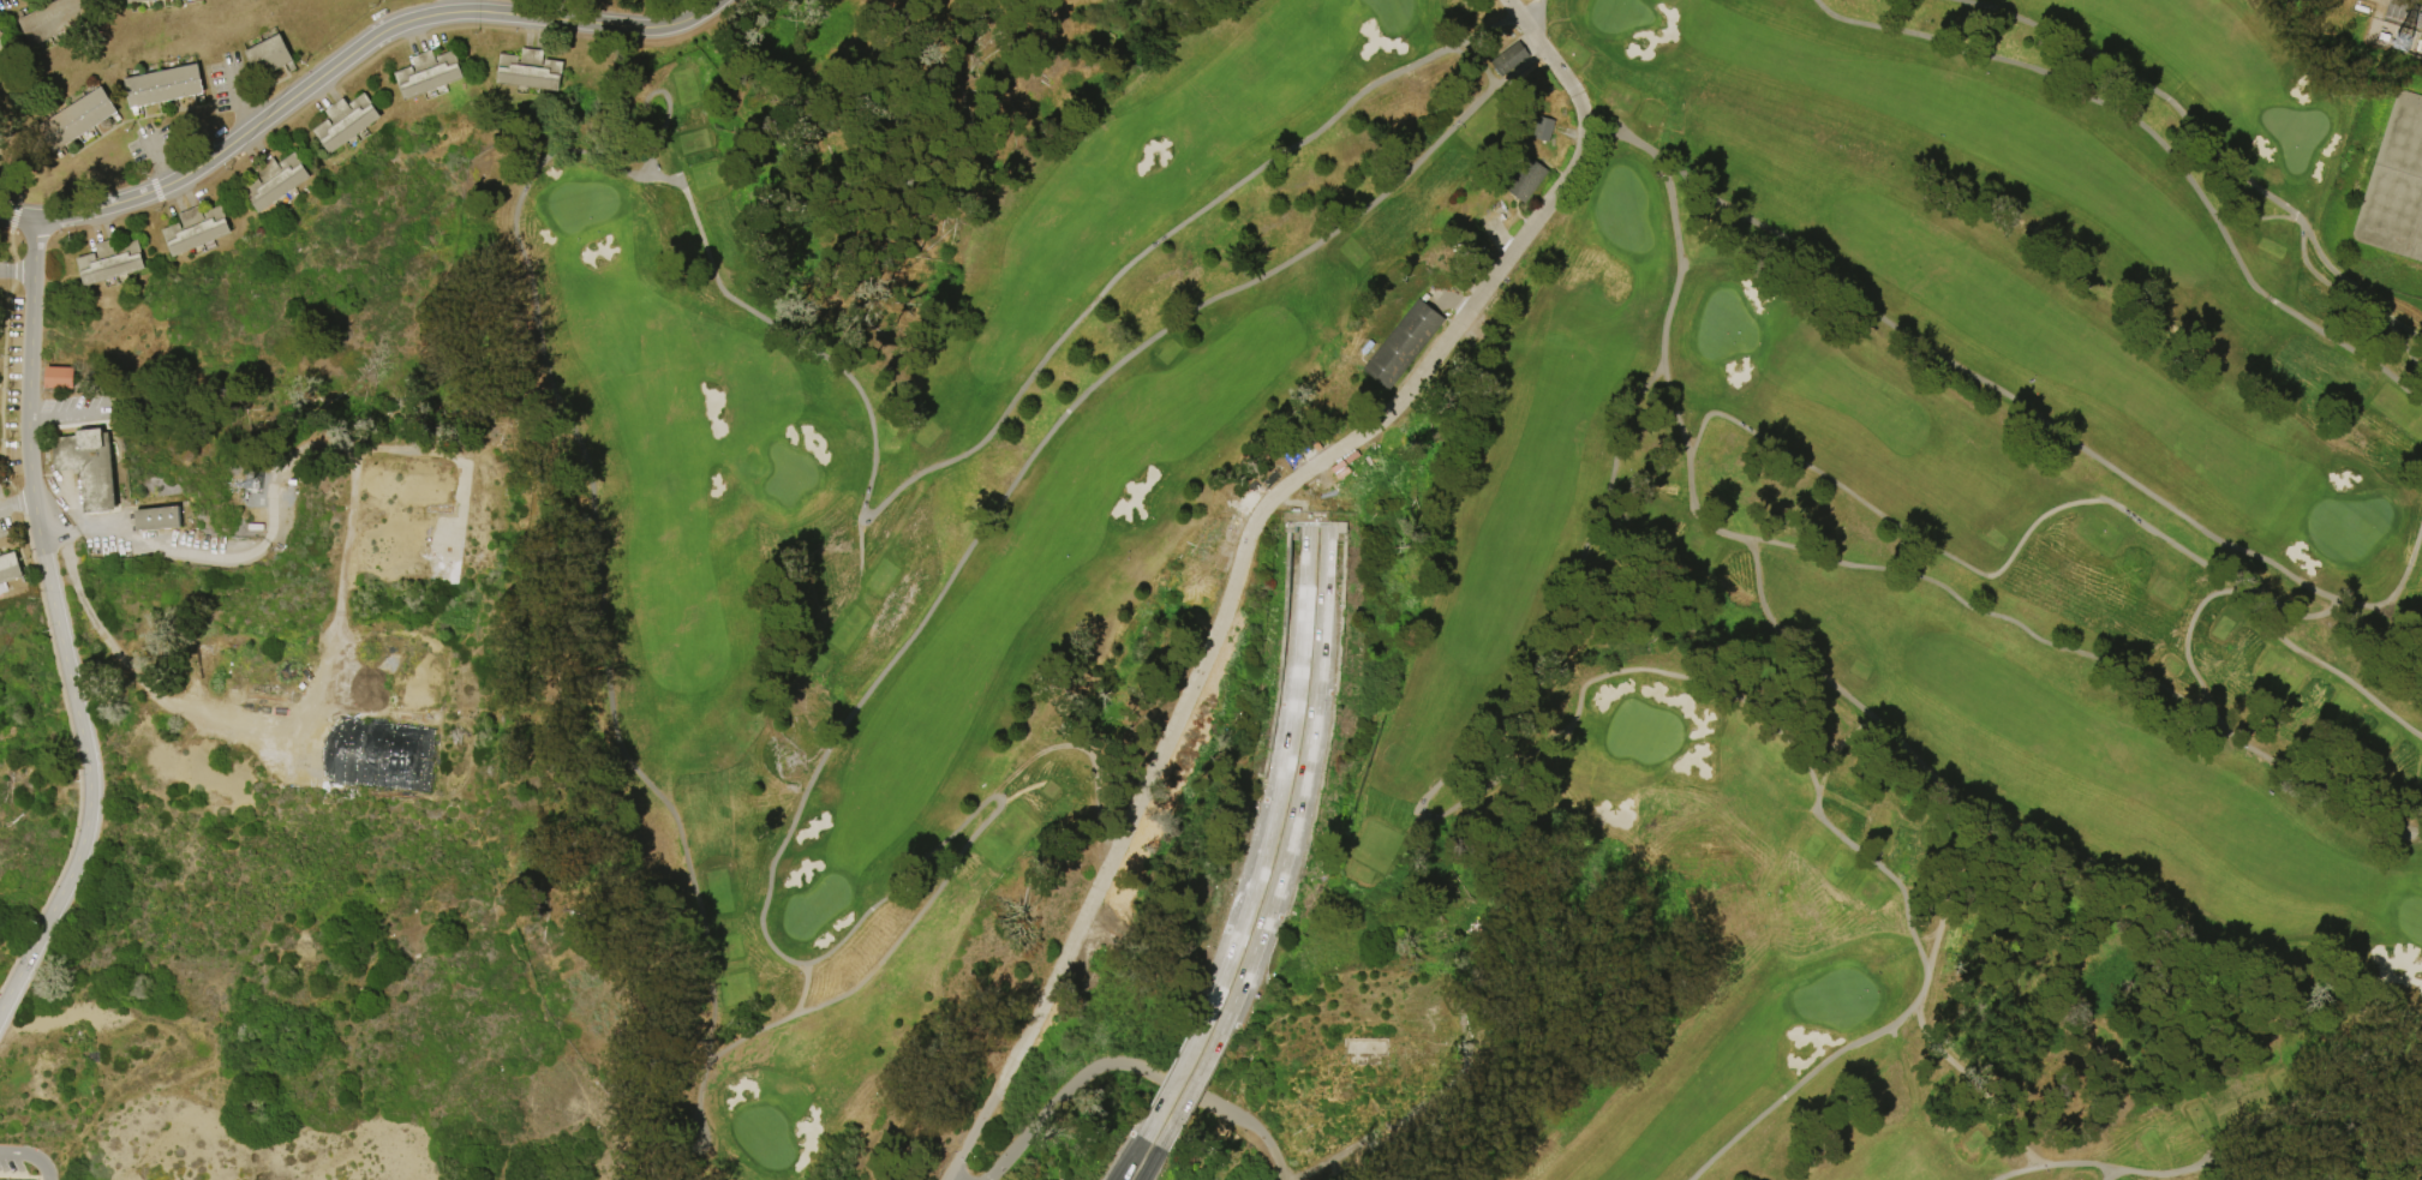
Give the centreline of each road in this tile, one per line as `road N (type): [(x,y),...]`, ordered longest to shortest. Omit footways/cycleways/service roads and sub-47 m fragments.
road 1 (tertiary): [(714,0),(662,26),(480,11),(412,19),(376,34),(178,179),(95,210),(34,221)]
road 2 (residential): [(0,1012),(79,857),(90,793),(32,499)]
road 3 (motorway): [(1219,1034),(1291,819),(1316,675),(1322,527)]
road 4 (motorway): [(1304,526),(1300,634),(1280,783),(1252,890),(1201,1025)]
road 5 (residential): [(32,499),(26,391),(34,221)]
road 6 (motorway): [(1159,1149),(1219,1034)]
road 7 (motorway): [(1201,1025),(1142,1139)]

